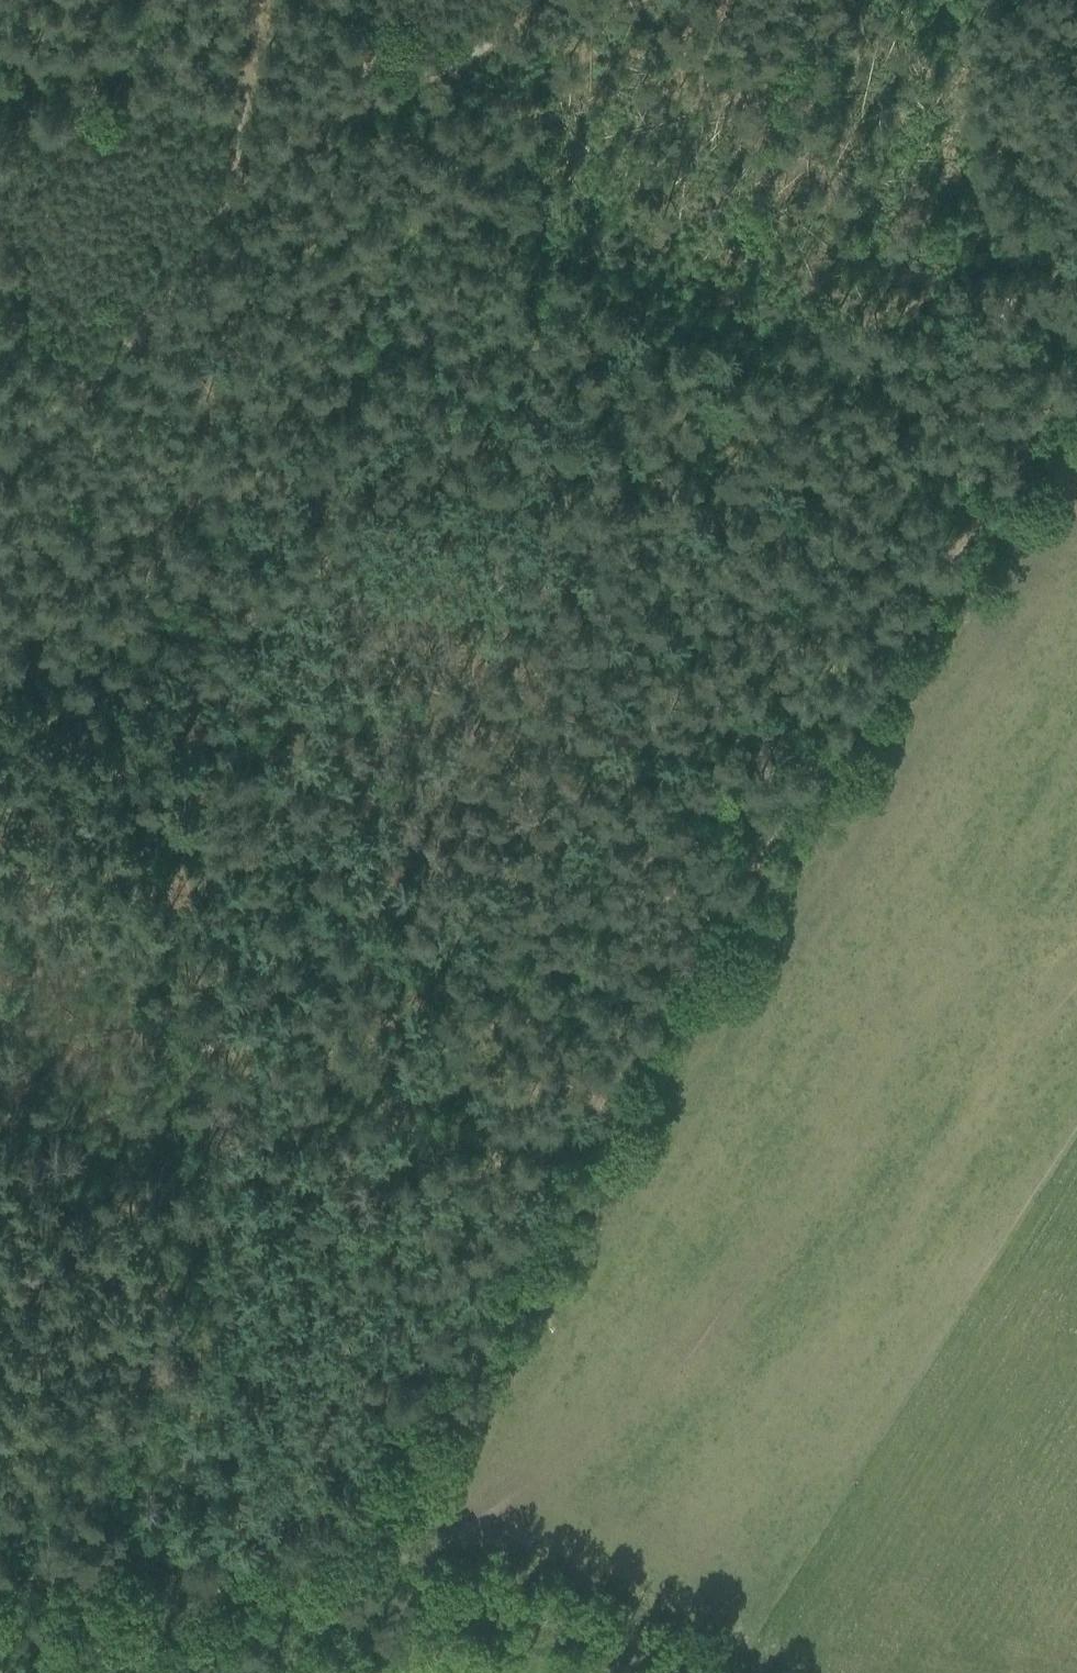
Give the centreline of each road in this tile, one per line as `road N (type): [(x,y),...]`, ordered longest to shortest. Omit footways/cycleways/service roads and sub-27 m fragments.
road 1 (track): [(1076,373),(411,1391),(355,1452),(235,1534),(154,1559),(0,1574)]
road 2 (track): [(247,0),(225,236),(202,289)]

